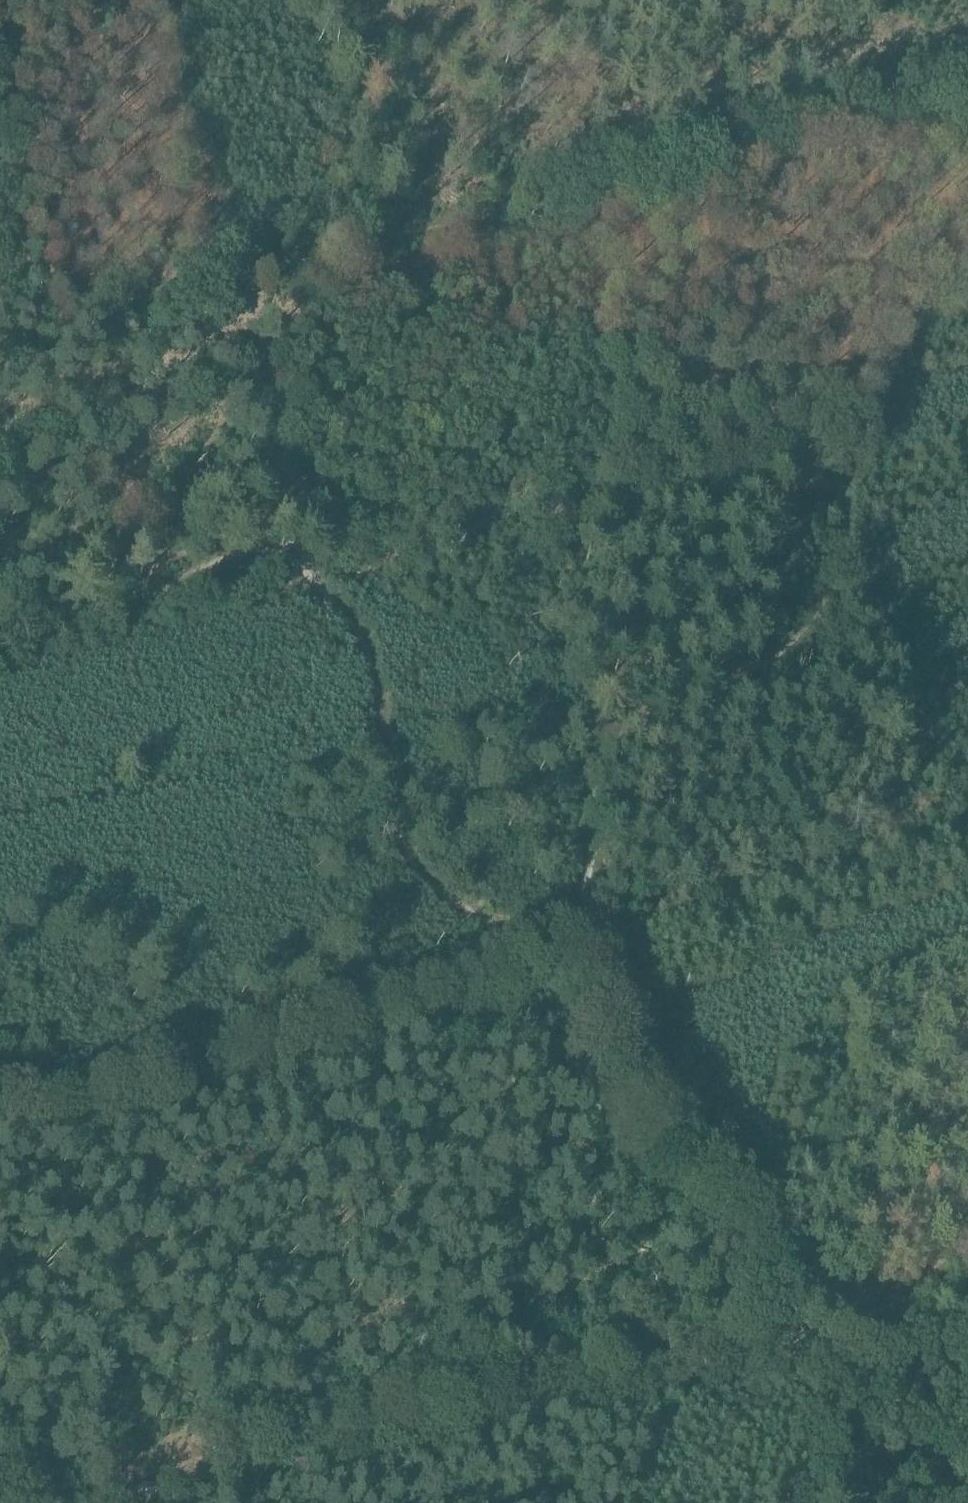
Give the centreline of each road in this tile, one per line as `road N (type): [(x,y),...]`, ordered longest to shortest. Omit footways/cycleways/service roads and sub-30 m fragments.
road 1 (track): [(792,1336),(782,1282),(763,1244),(632,1094),(595,983),(144,1108),(0,1122)]
road 2 (track): [(792,1336),(88,1502)]
road 3 (track): [(967,1287),(792,1336)]

